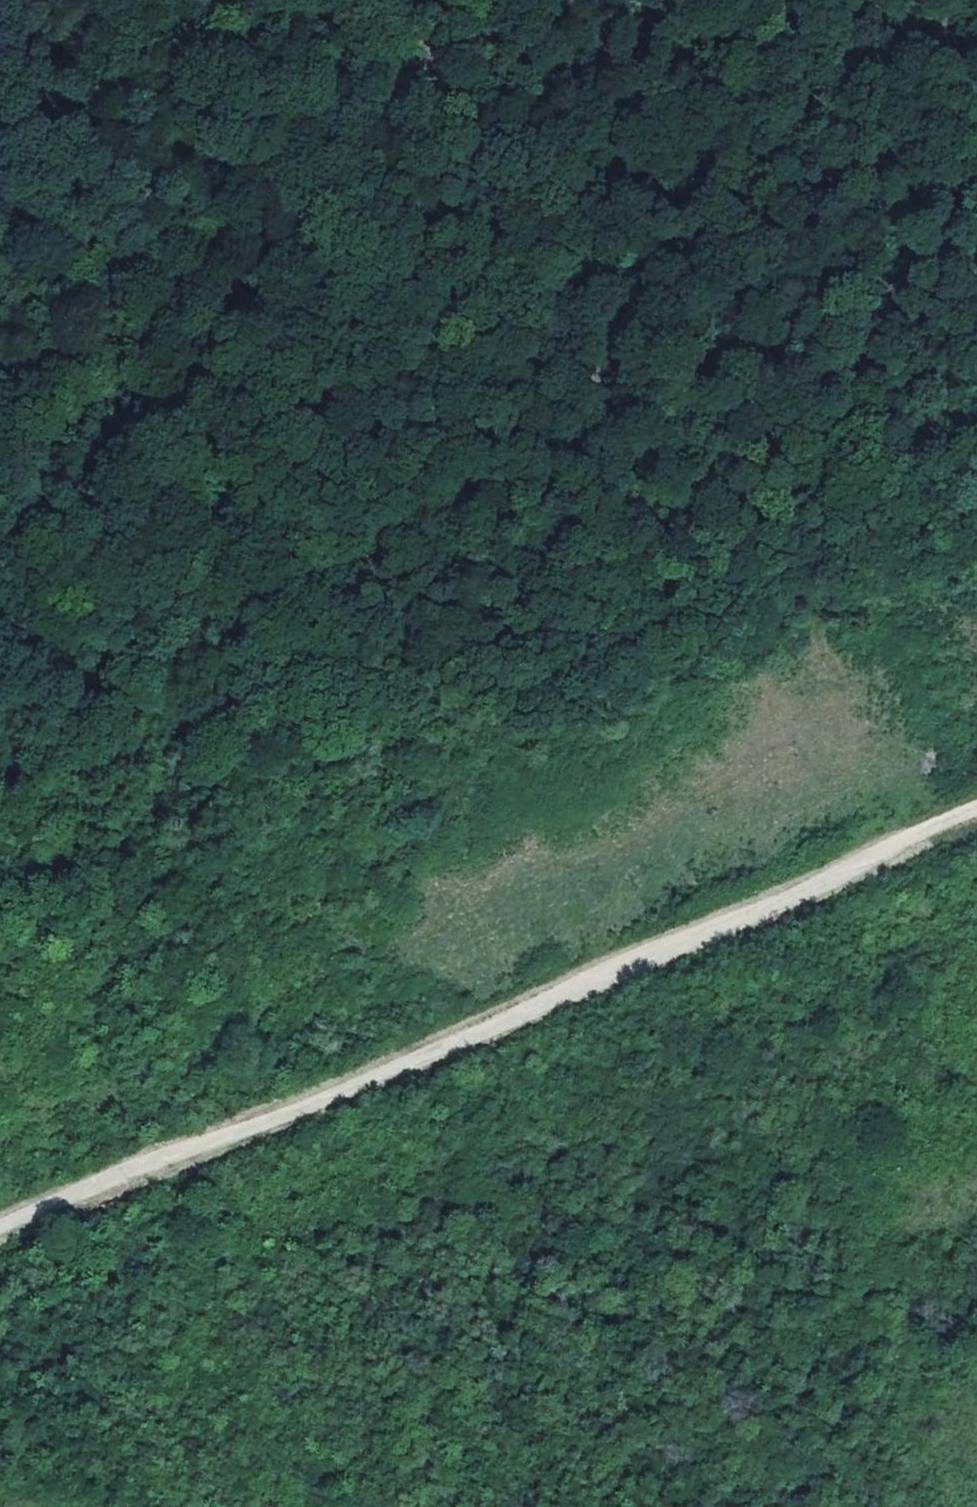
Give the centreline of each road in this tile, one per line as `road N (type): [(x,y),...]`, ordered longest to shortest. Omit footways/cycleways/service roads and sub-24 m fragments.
road 1 (track): [(0,1223),(976,823)]
road 2 (track): [(843,68),(976,10)]

